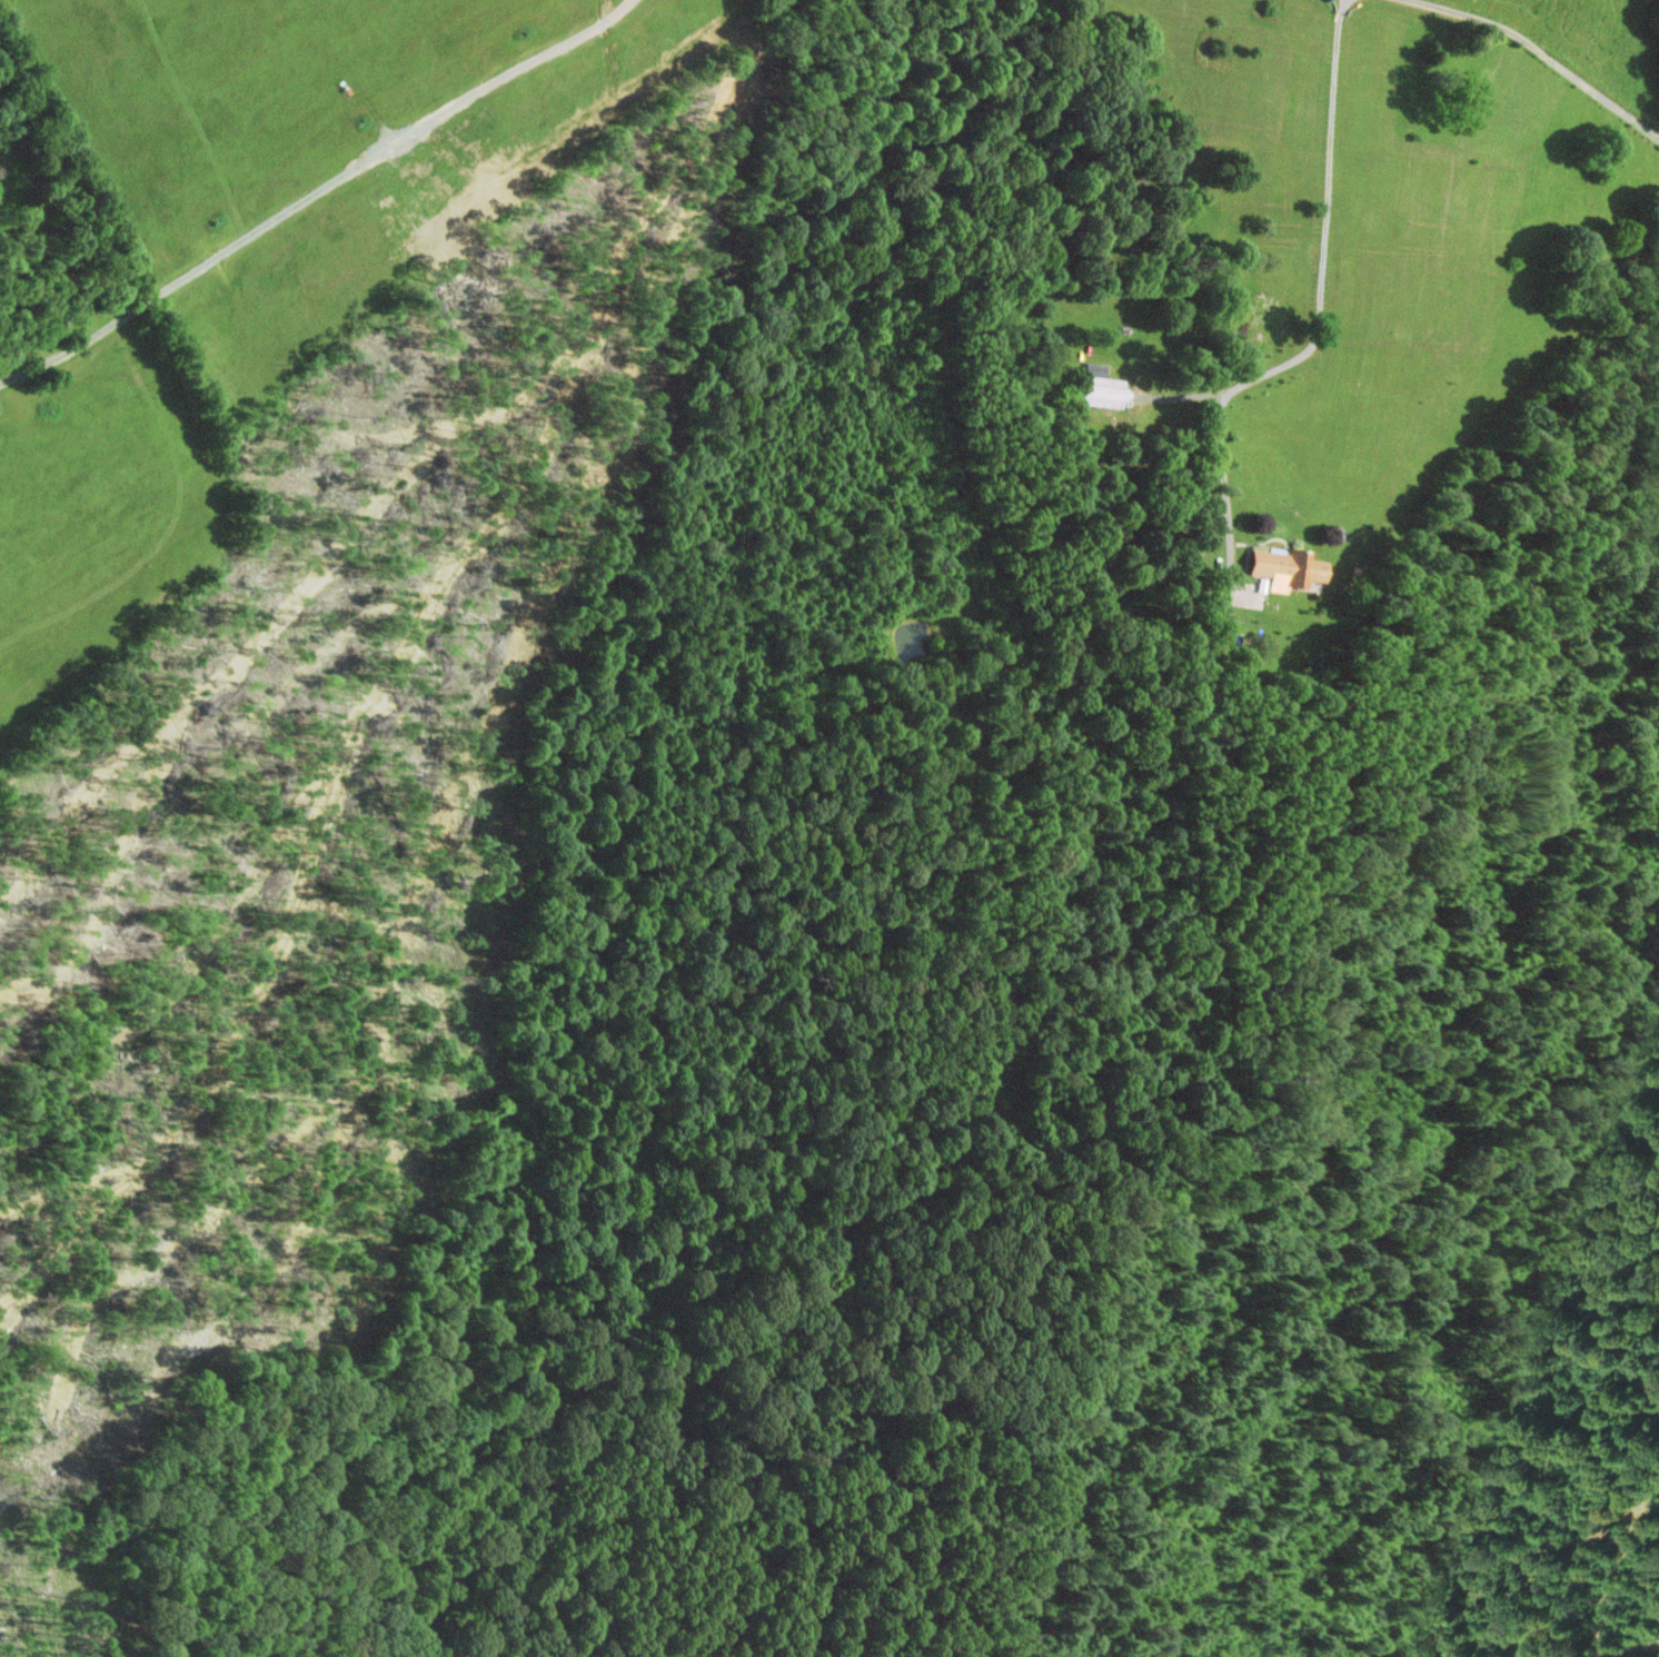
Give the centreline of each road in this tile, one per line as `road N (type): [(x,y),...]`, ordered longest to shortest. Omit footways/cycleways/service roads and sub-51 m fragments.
road 1 (residential): [(1658,122),(1602,88),(1403,0)]

